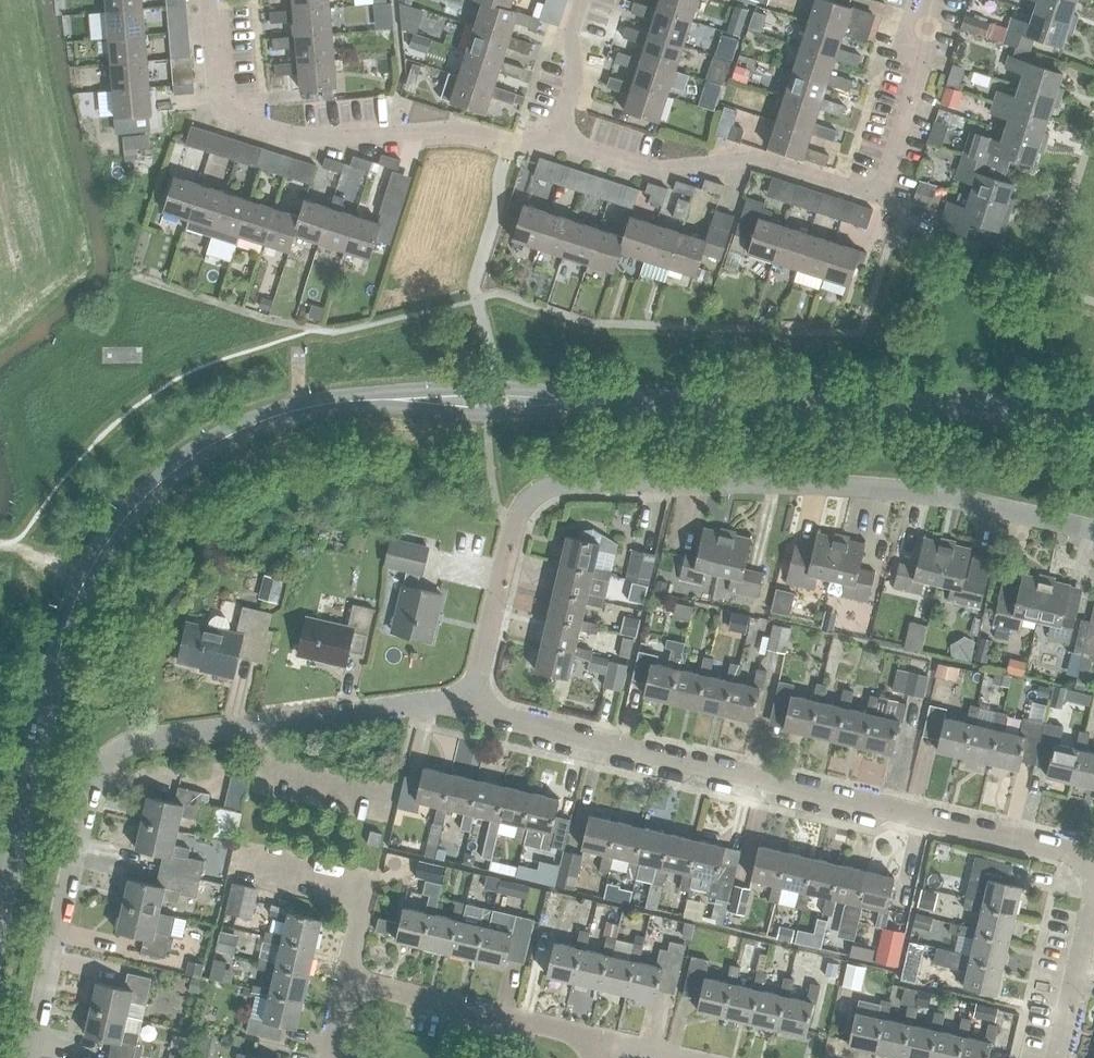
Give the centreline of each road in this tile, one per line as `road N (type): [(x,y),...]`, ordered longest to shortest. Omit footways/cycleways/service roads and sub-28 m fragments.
road 1 (residential): [(463,691),(477,673),(515,521),(535,494),(557,484),(875,487),(1093,530)]
road 2 (tertiary): [(0,914),(68,622),(113,534),(159,482),(225,437),(310,406),(371,399)]
road 3 (residential): [(29,1057),(93,780),(108,757),(136,740),(416,705),(463,691)]
road 4 (residential): [(1093,864),(1082,853),(505,719),(463,691)]
road 5 (residential): [(556,141),(649,168),(764,160),(874,188),(886,175),(925,58),(931,0)]
road 6 (tertiary): [(626,402),(1093,407)]
road 7 (residential): [(510,140),(454,128),(313,140),(242,118),(216,91),(208,0)]
road 8 (residential): [(602,1039),(346,980)]
road 9 (tertiary): [(371,399),(487,415),(626,402)]
road 10 (tertiary): [(626,402),(487,388),(371,399)]
road 11 (residential): [(1056,1057),(1093,893)]
road 12 (residential): [(556,141),(576,76),(572,37),(582,0)]

